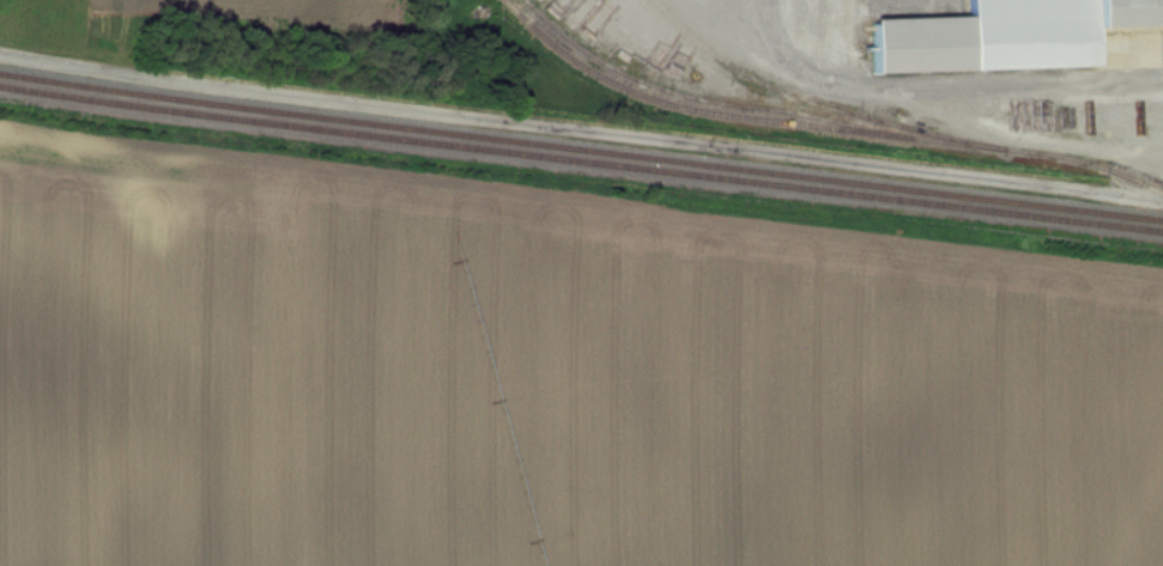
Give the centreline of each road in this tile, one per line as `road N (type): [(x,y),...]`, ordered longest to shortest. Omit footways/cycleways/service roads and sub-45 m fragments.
road 1 (residential): [(0,54),(721,153),(1162,199)]

